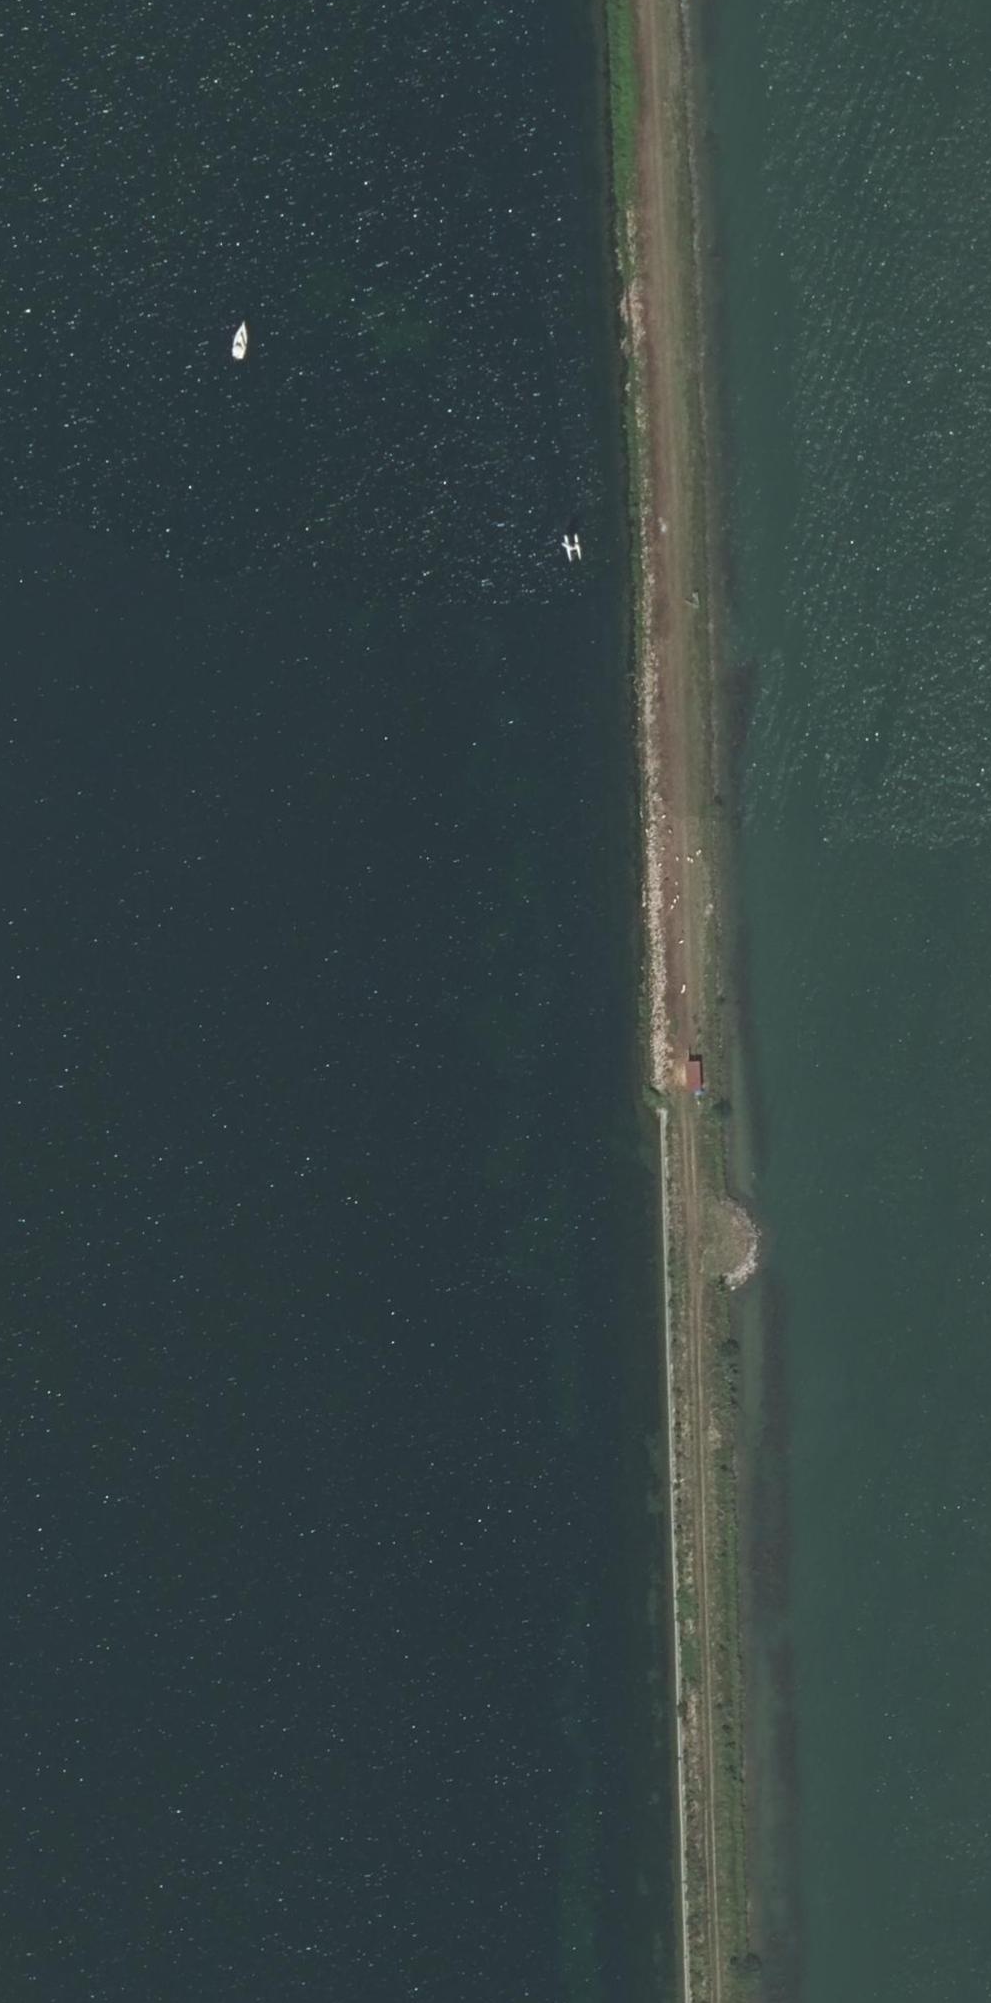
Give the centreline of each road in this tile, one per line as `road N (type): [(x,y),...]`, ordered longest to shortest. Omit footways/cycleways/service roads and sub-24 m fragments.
road 1 (track): [(641,0),(697,1247),(718,2002)]

